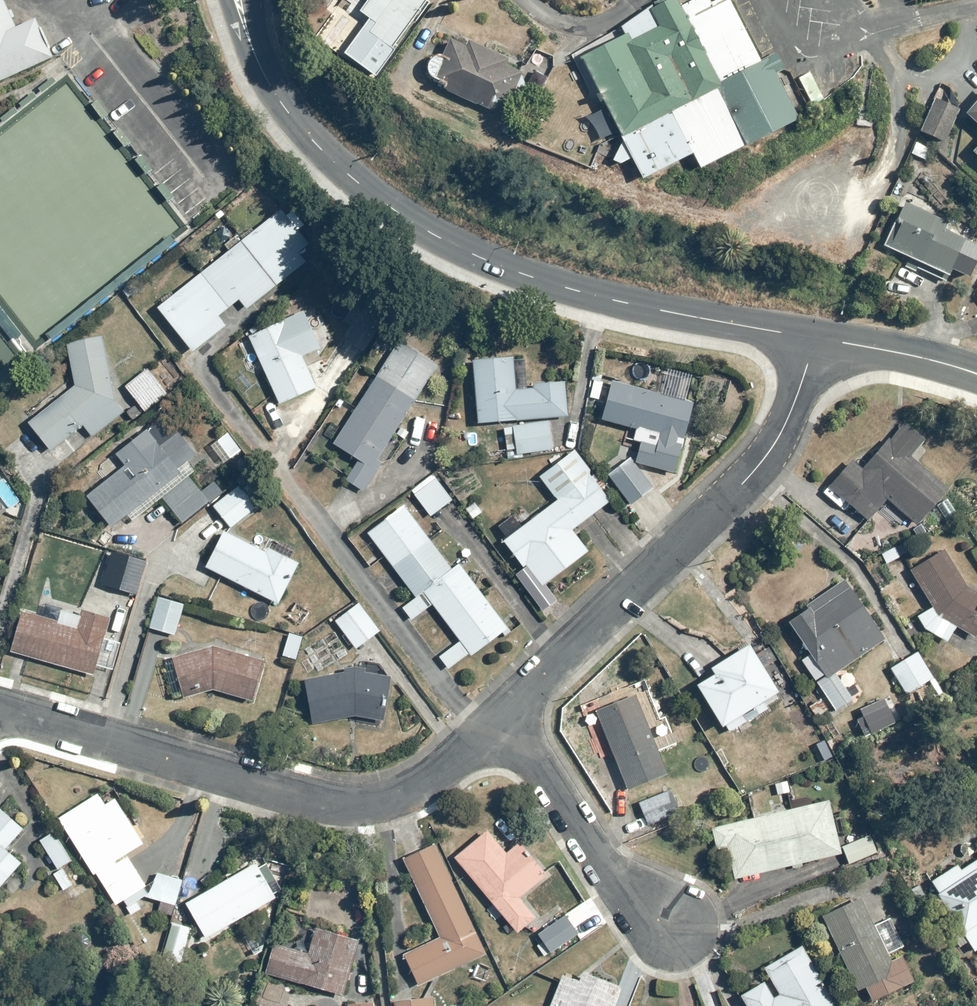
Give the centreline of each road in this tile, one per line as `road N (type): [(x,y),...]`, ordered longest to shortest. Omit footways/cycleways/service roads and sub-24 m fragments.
road 1 (secondary): [(241,0),(250,39),(283,106),(391,209),(527,276),(814,339)]
road 2 (residential): [(0,720),(29,721),(347,810),(384,806),(421,790),(499,725)]
road 3 (residential): [(499,725),(772,450),(814,339)]
road 4 (residential): [(670,925),(609,867),(499,725)]
road 5 (secondary): [(814,339),(976,376)]

